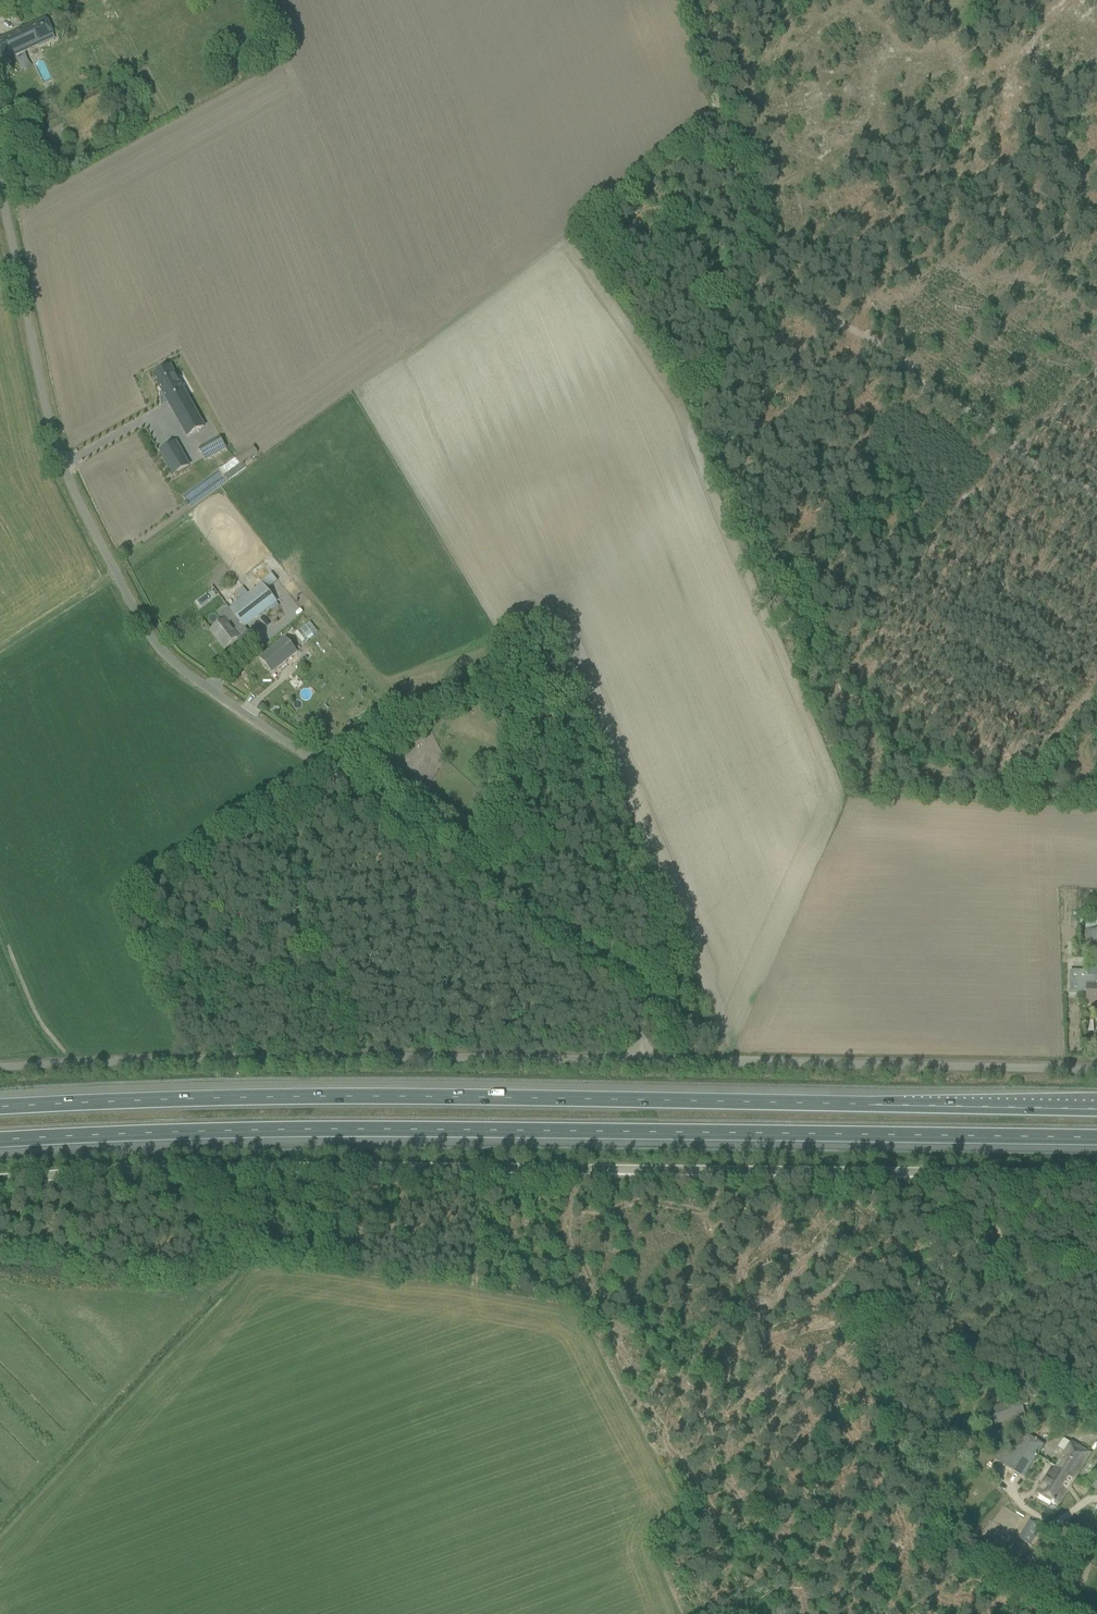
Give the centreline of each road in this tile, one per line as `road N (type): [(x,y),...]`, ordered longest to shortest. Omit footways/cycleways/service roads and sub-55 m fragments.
road 1 (unclassified): [(641,1058),(636,992),(174,665),(153,640),(51,433),(0,186)]
road 2 (motorway): [(1096,1110),(320,1097),(0,1107)]
road 3 (motorway): [(0,1140),(290,1129),(1096,1138)]
road 4 (unclassified): [(0,1169),(391,1158),(1096,1170)]
road 5 (track): [(1096,499),(881,357),(767,297),(688,0)]
road 6 (unclassified): [(0,1064),(641,1058)]
road 7 (unclassified): [(1096,1066),(641,1058)]
road 8 (track): [(309,755),(478,676),(520,637)]
road 9 (track): [(790,0),(752,238)]
road 10 (track): [(115,574),(0,643)]

